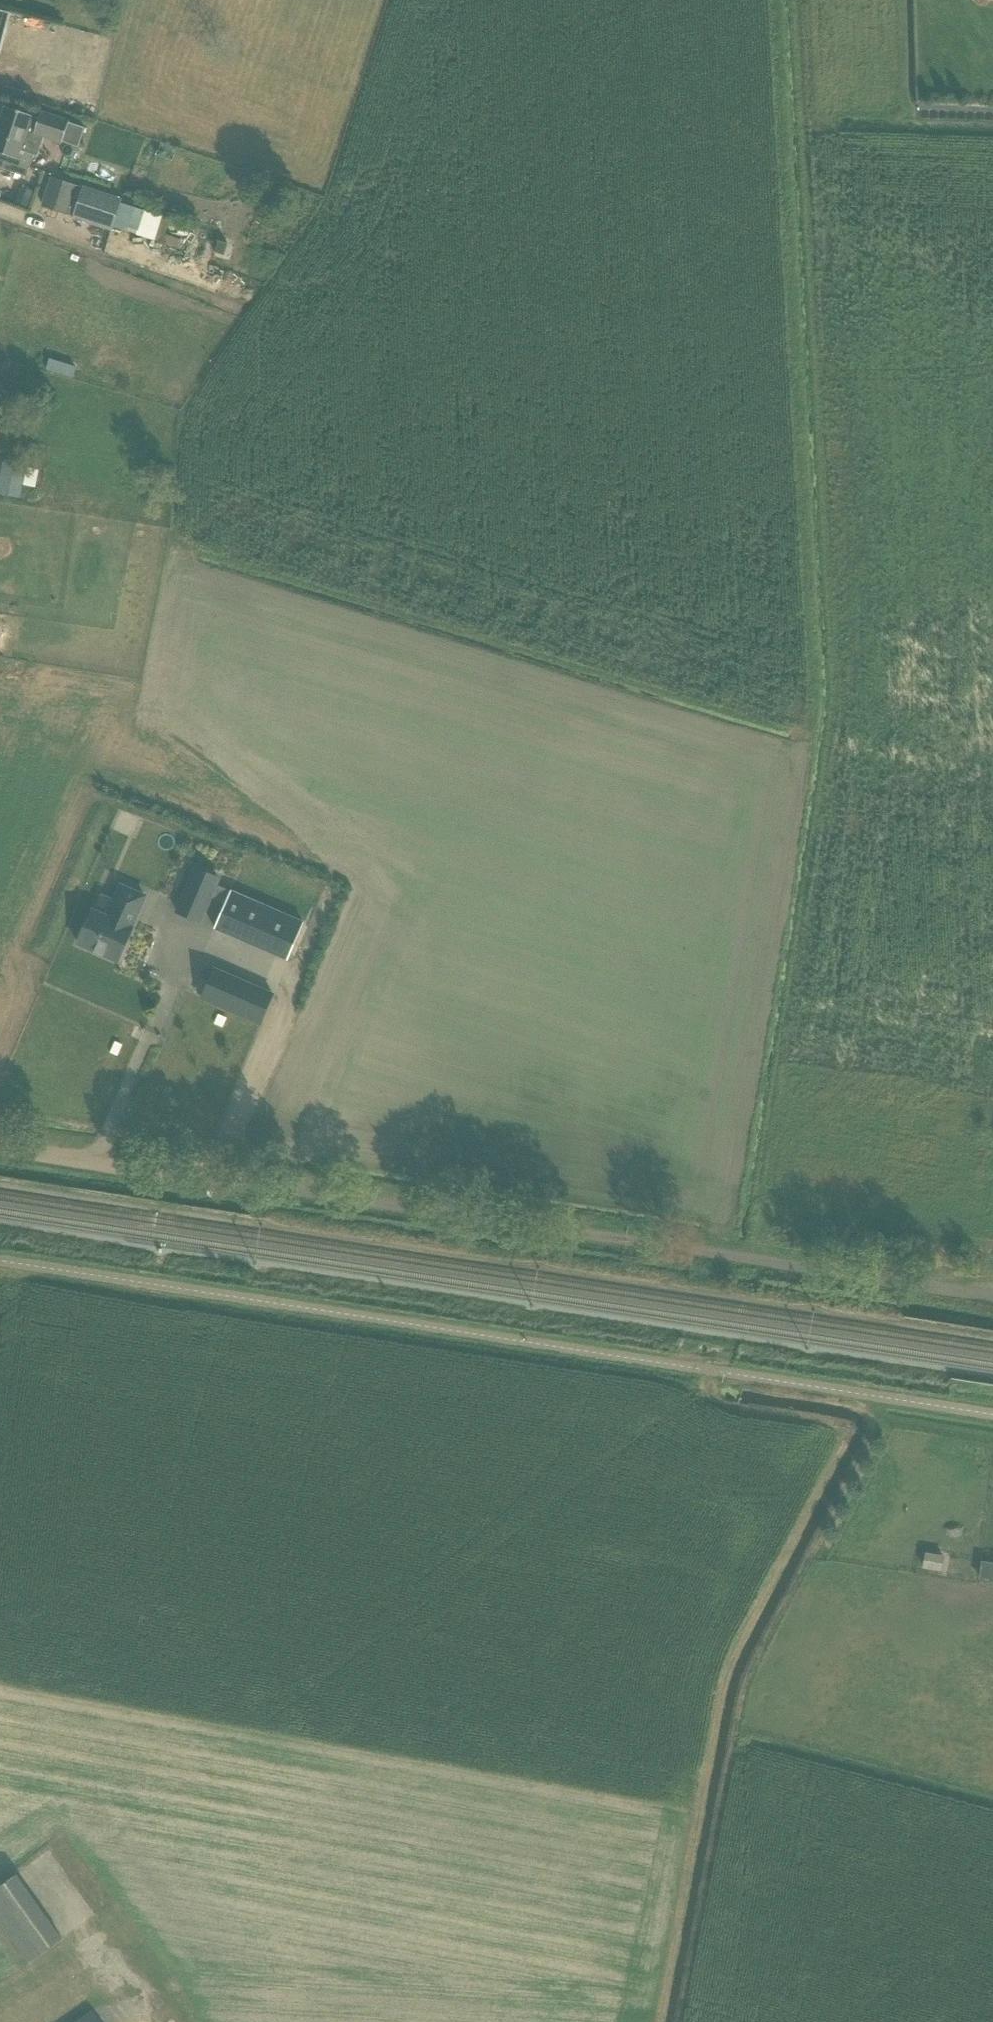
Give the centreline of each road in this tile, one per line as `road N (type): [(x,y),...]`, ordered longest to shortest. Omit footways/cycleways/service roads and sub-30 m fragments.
road 1 (unclassified): [(992,1300),(0,1147)]

